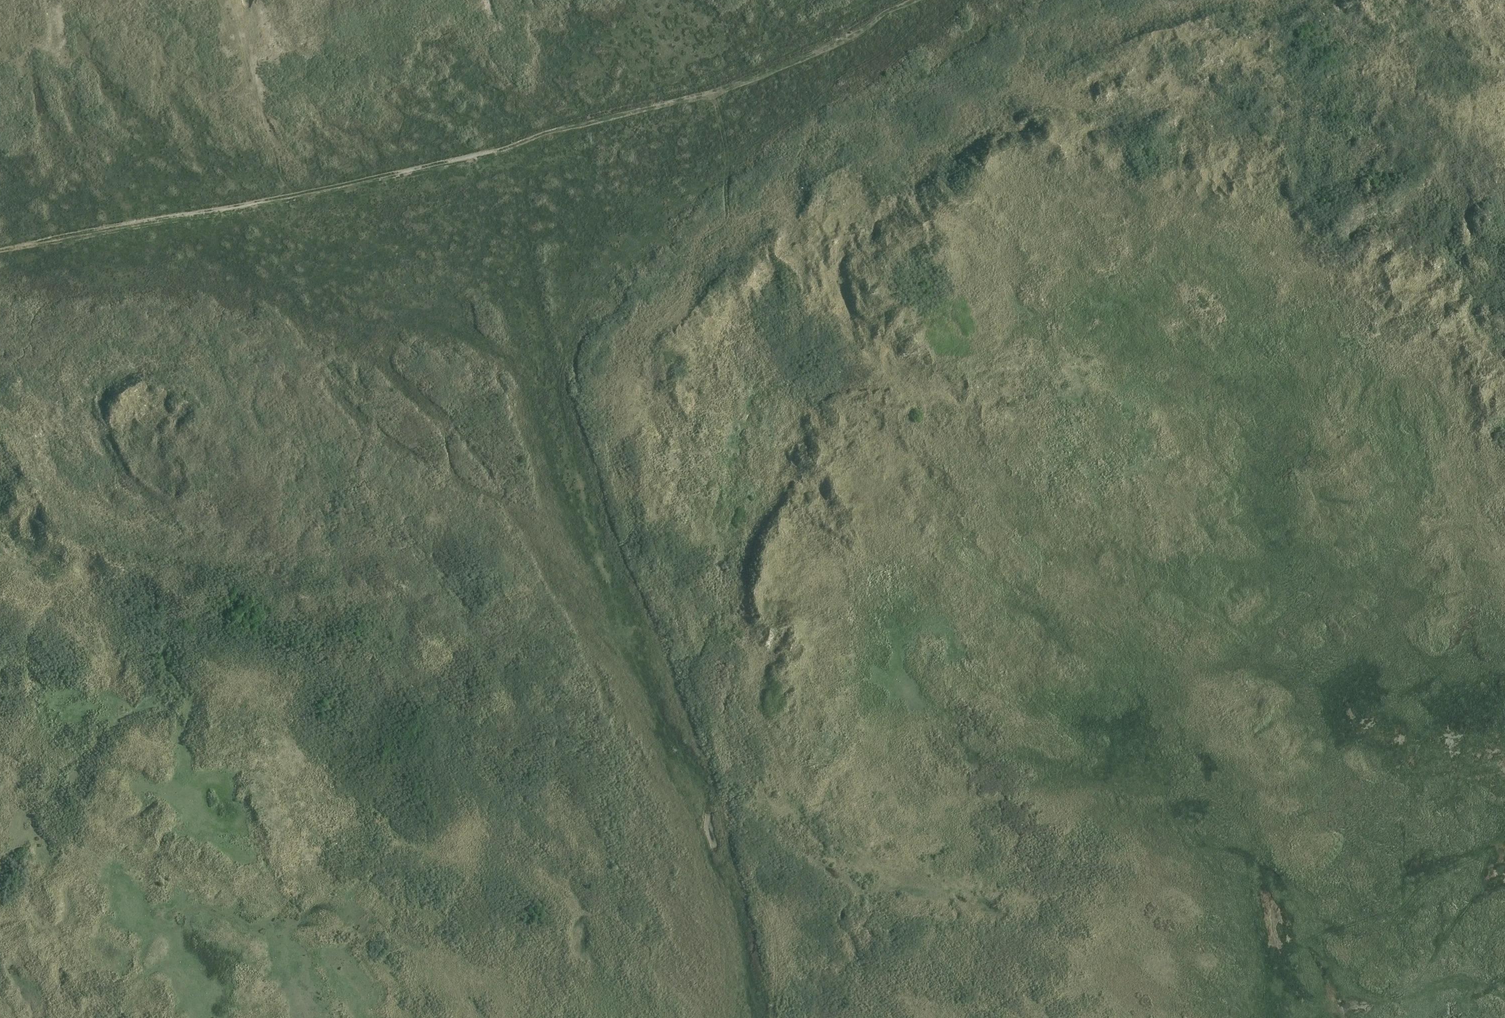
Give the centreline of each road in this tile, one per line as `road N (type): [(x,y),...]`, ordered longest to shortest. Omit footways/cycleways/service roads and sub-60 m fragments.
road 1 (track): [(0,250),(436,166),(594,115),(700,92),(811,52),(907,0)]

